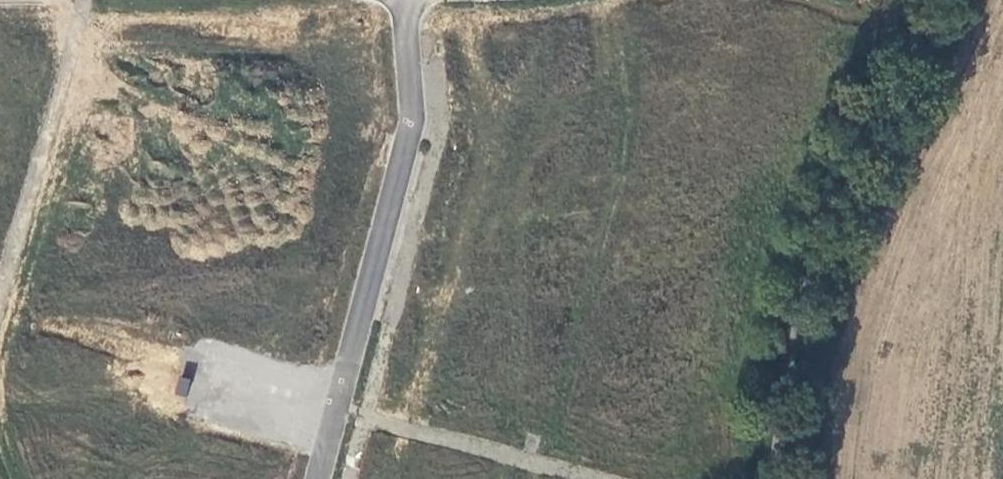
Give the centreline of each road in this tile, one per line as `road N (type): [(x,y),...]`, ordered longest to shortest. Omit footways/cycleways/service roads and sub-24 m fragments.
road 1 (unclassified): [(759,478),(780,376),(919,0)]
road 2 (residential): [(412,0),(410,124),(316,478)]

